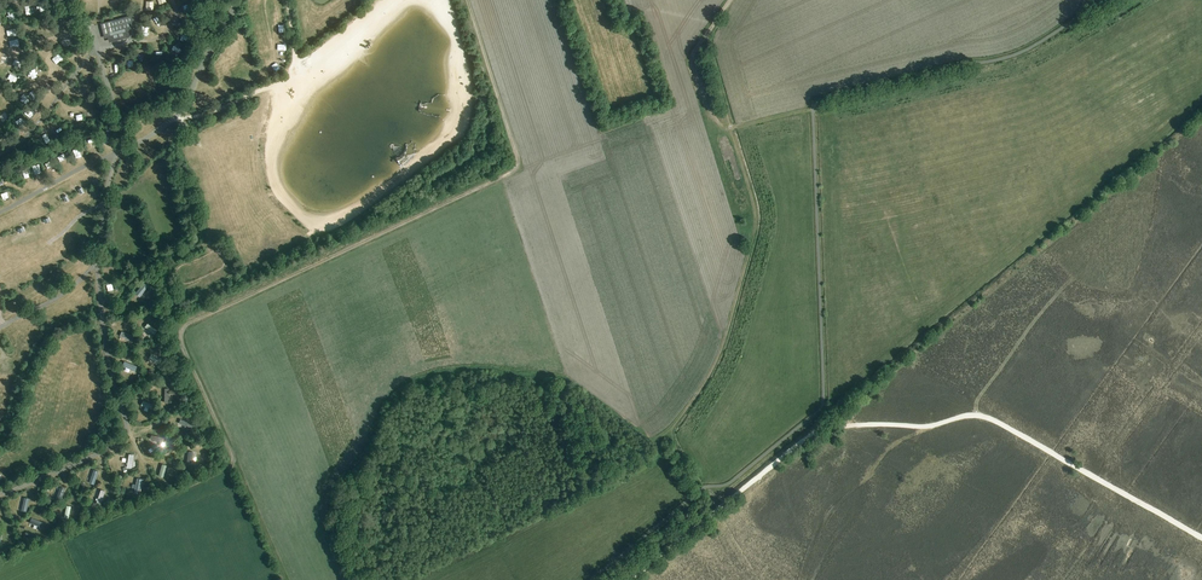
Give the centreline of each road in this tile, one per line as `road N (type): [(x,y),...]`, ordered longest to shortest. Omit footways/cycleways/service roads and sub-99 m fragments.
road 1 (track): [(465,0),(514,172),(181,333),(284,579)]
road 2 (track): [(632,579),(822,428),(924,426),(971,415),(1014,431),(1201,538)]
road 3 (track): [(349,579),(331,530),(337,501),(385,408),(430,375),(548,381),(635,438),(668,438)]
road 4 (track): [(730,128),(755,230),(722,353),(668,438)]
road 5 (track): [(732,0),(706,43),(730,128)]

